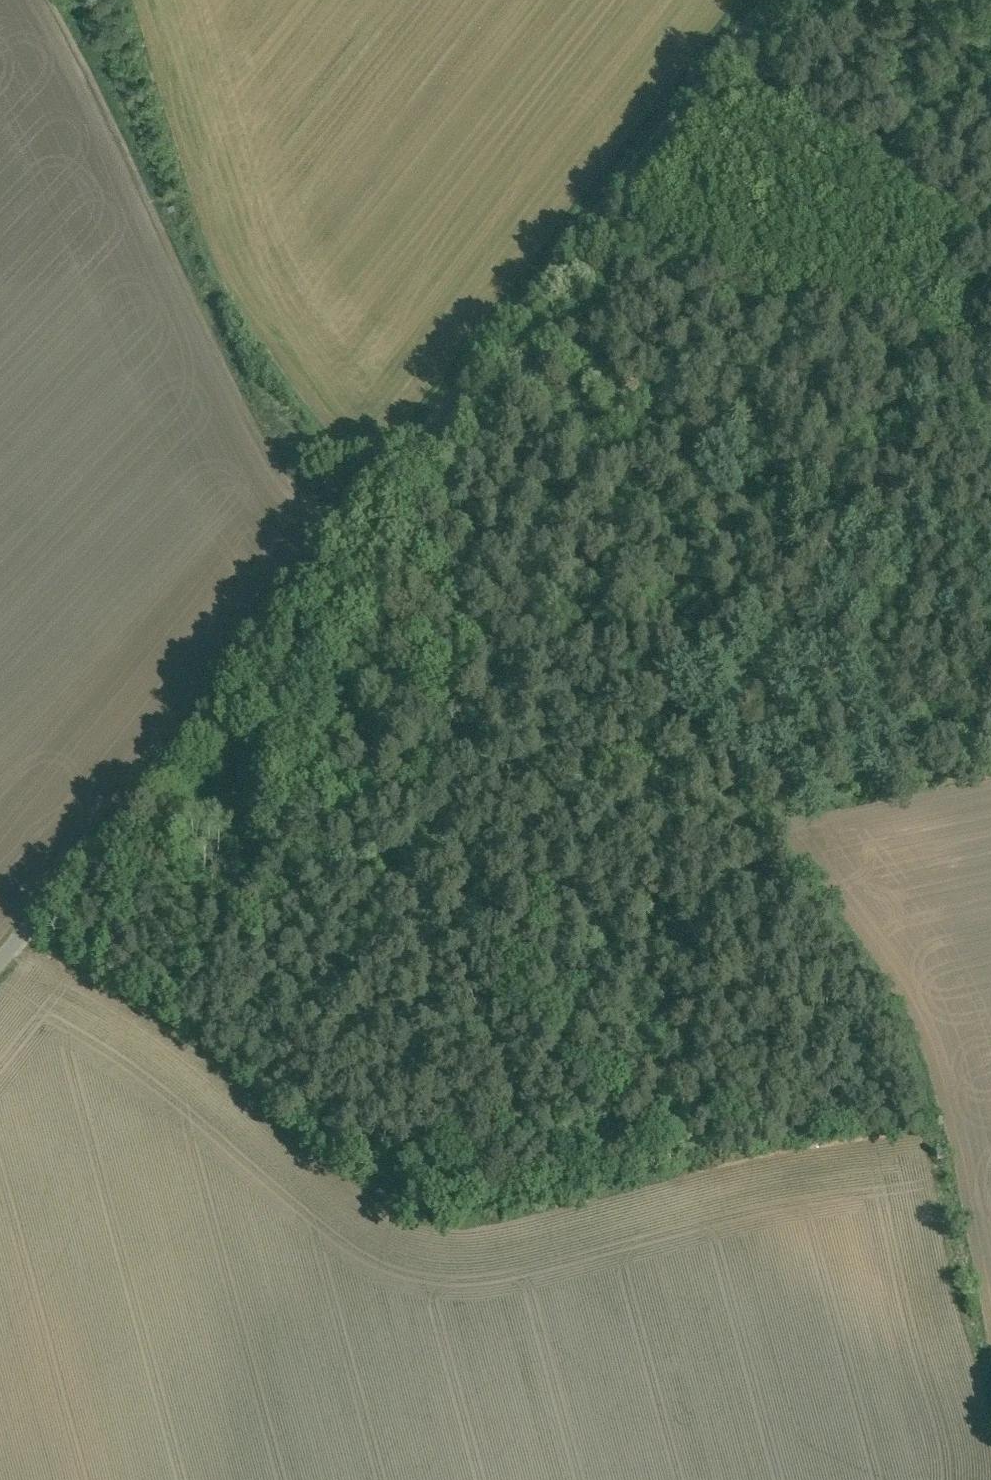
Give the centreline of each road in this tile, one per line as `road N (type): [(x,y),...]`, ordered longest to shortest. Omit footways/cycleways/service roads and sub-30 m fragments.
road 1 (unclassified): [(0,962),(772,0)]
road 2 (track): [(392,478),(696,715),(873,930),(944,1102),(990,1317)]

